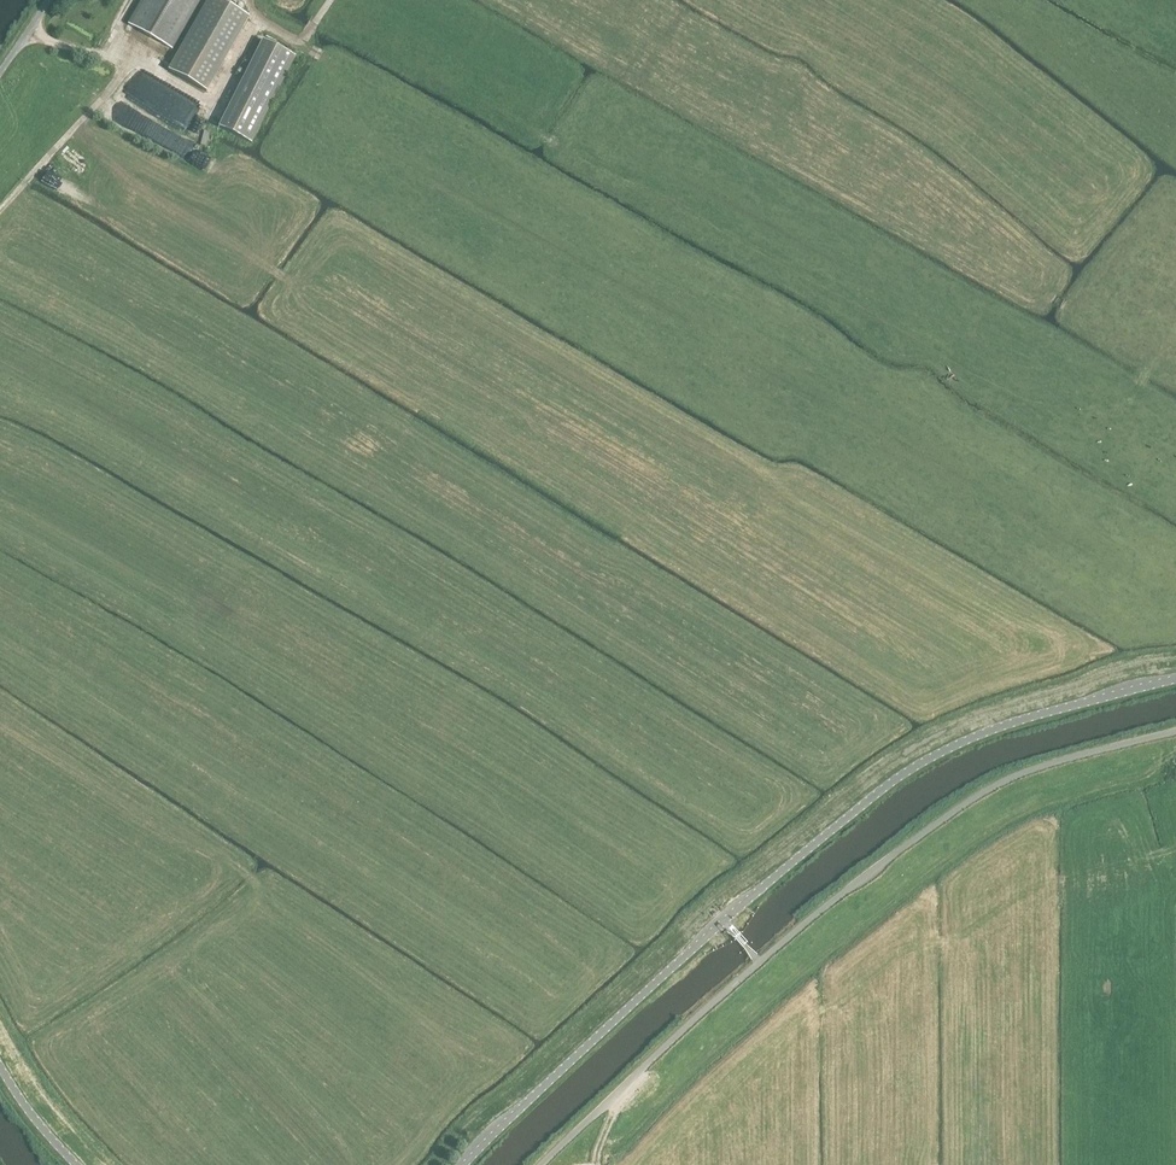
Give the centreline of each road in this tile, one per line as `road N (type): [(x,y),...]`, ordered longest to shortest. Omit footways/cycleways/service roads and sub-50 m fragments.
road 1 (unclassified): [(469,1164),(722,921),(918,768),(992,732),(1175,680)]
road 2 (unclassified): [(543,1164),(760,962),(955,812),(1023,774),(1175,732)]
road 3 (track): [(29,33),(214,101),(257,26),(288,41),(306,35),(332,0)]
road 4 (track): [(0,211),(119,85),(132,65),(119,27),(134,0)]
road 5 (unclassified): [(76,1164),(0,1059)]

